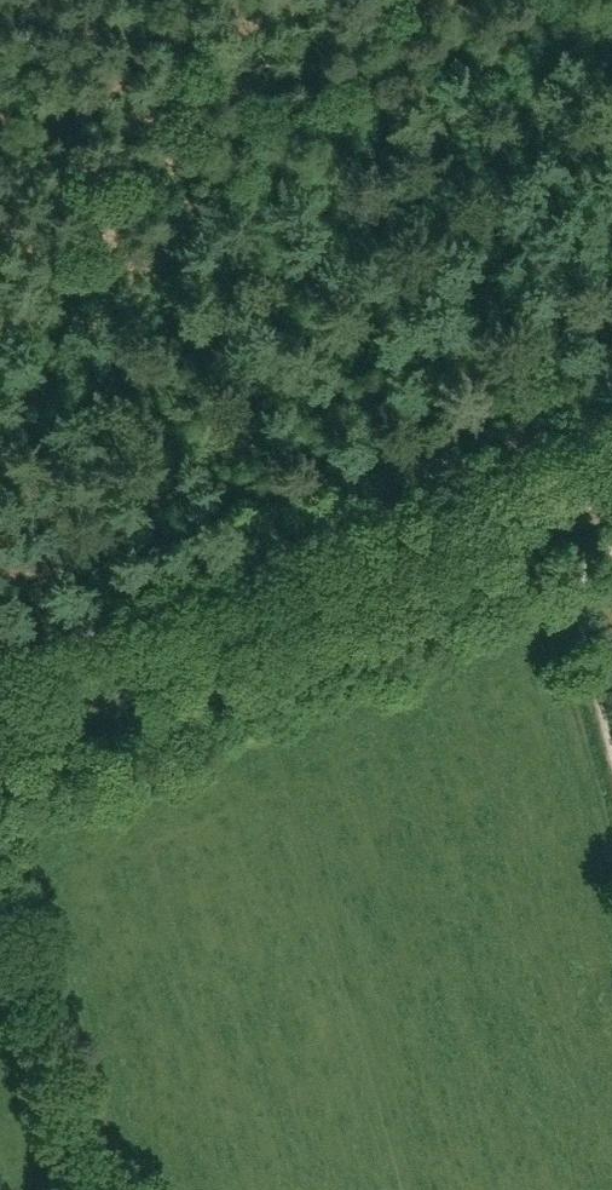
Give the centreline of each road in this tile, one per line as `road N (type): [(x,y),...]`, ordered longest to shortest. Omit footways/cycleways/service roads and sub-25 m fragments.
road 1 (tertiary): [(0,739),(611,489)]

